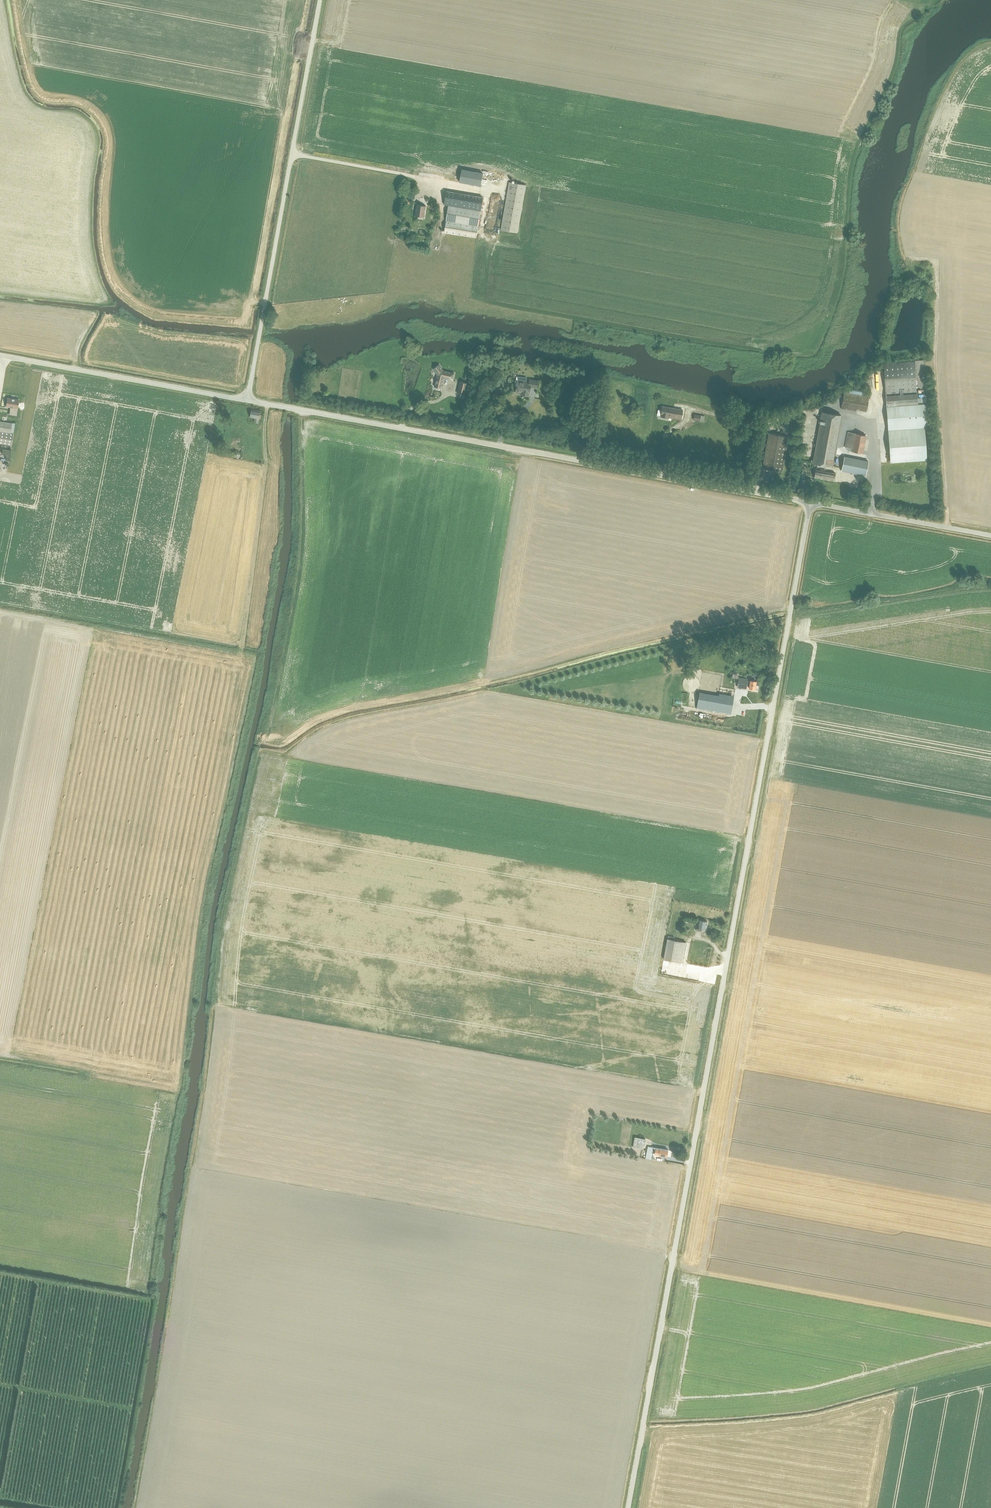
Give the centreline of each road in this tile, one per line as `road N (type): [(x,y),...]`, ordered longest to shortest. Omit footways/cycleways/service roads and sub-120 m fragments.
road 1 (unclassified): [(629,1507),(811,502)]
road 2 (unclassified): [(811,502),(247,400)]
road 3 (unclassified): [(247,400),(320,0)]
road 4 (unclassified): [(247,400),(0,356)]
road 5 (unclassified): [(990,535),(811,502)]

